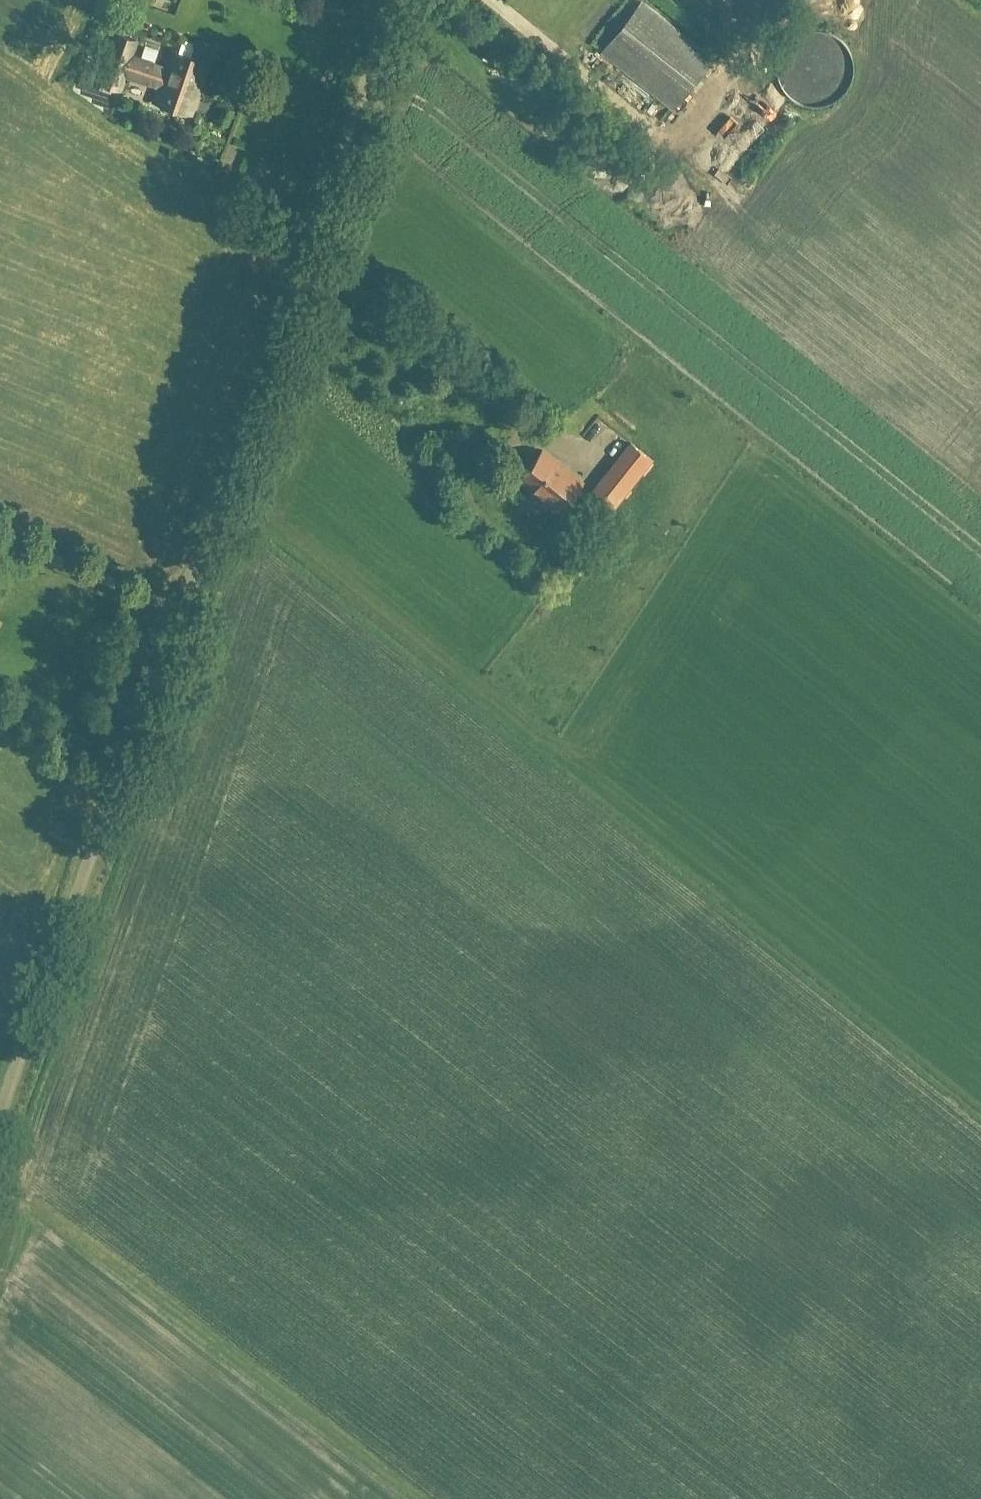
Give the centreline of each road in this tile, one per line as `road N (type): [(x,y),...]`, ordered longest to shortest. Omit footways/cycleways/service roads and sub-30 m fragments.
road 1 (unclassified): [(0,1108),(395,0)]

